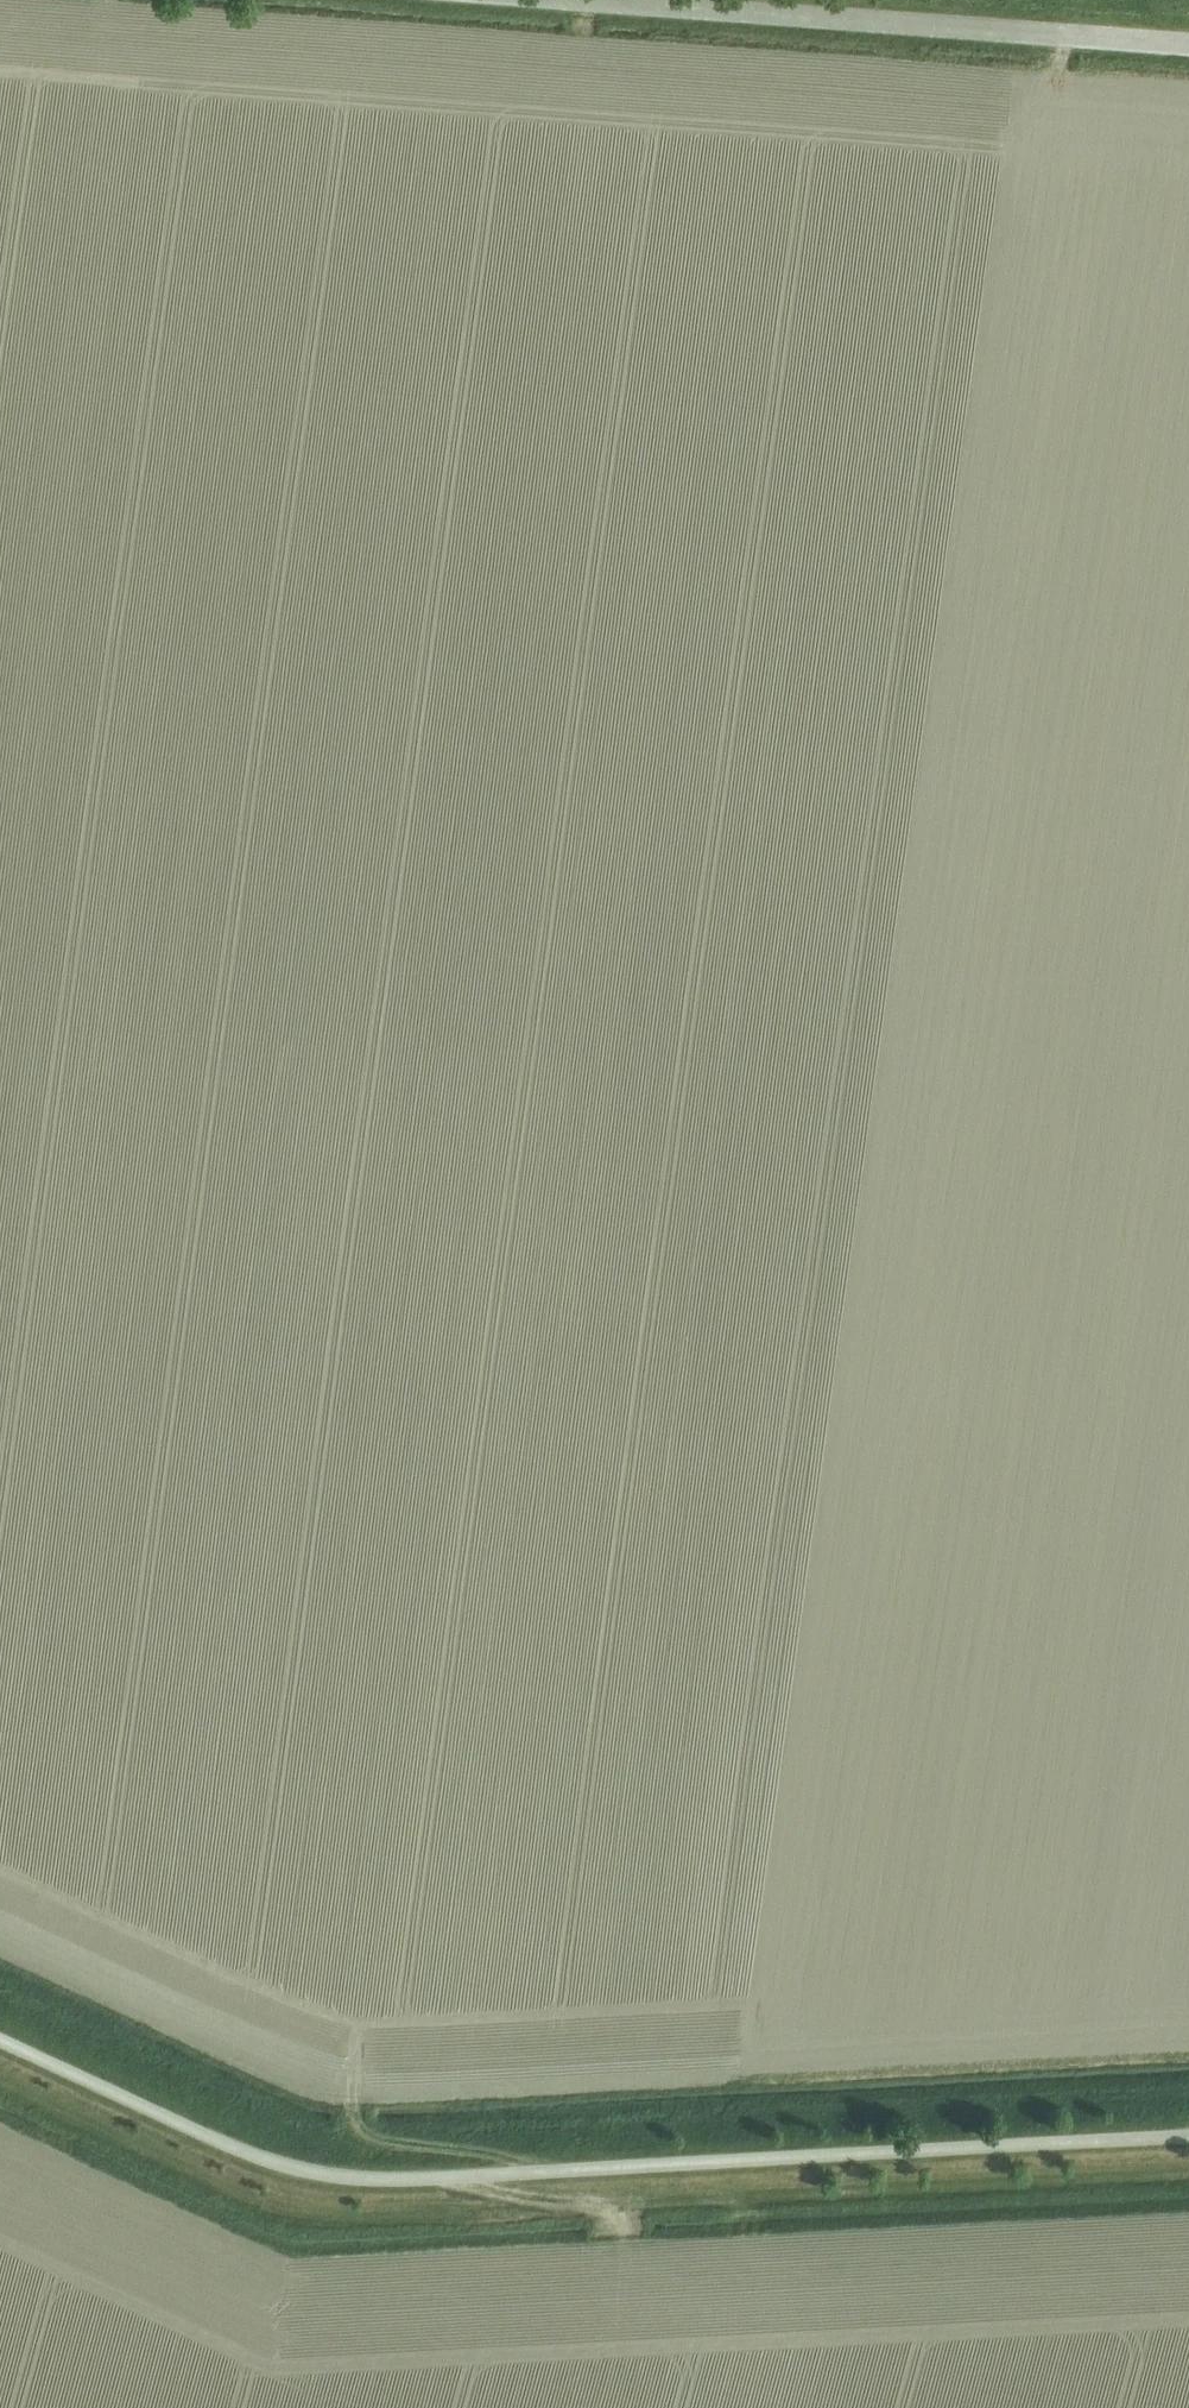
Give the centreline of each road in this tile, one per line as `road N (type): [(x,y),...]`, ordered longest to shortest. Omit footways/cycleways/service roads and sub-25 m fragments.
road 1 (unclassified): [(1188,2137),(494,2178),(338,2176),(237,2147),(0,2041)]
road 2 (unclassified): [(1188,43),(607,0)]

